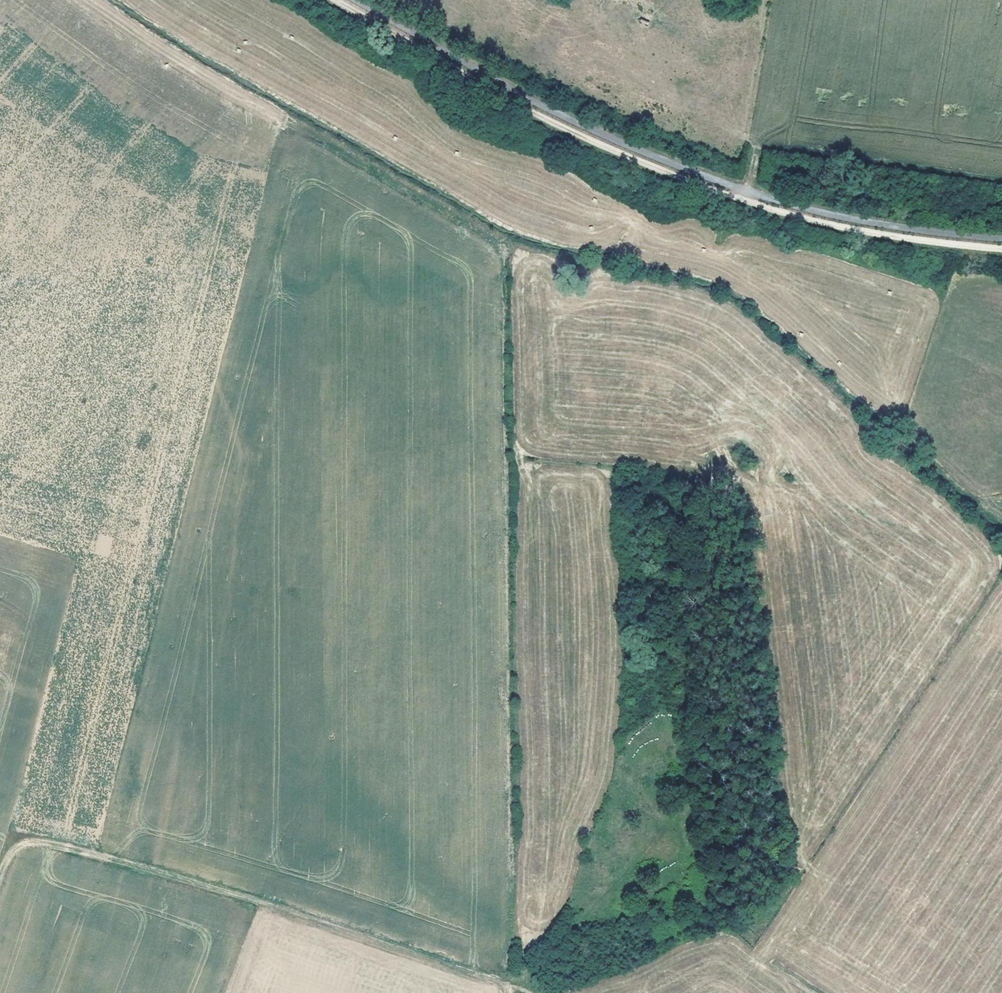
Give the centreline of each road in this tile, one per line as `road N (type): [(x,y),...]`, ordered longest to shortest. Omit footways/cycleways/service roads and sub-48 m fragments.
road 1 (track): [(1001,246),(856,228),(701,185),(599,144),(337,0)]
road 2 (track): [(510,992),(495,980),(56,843),(15,849),(0,885)]
road 3 (track): [(576,992),(719,936),(810,992)]

